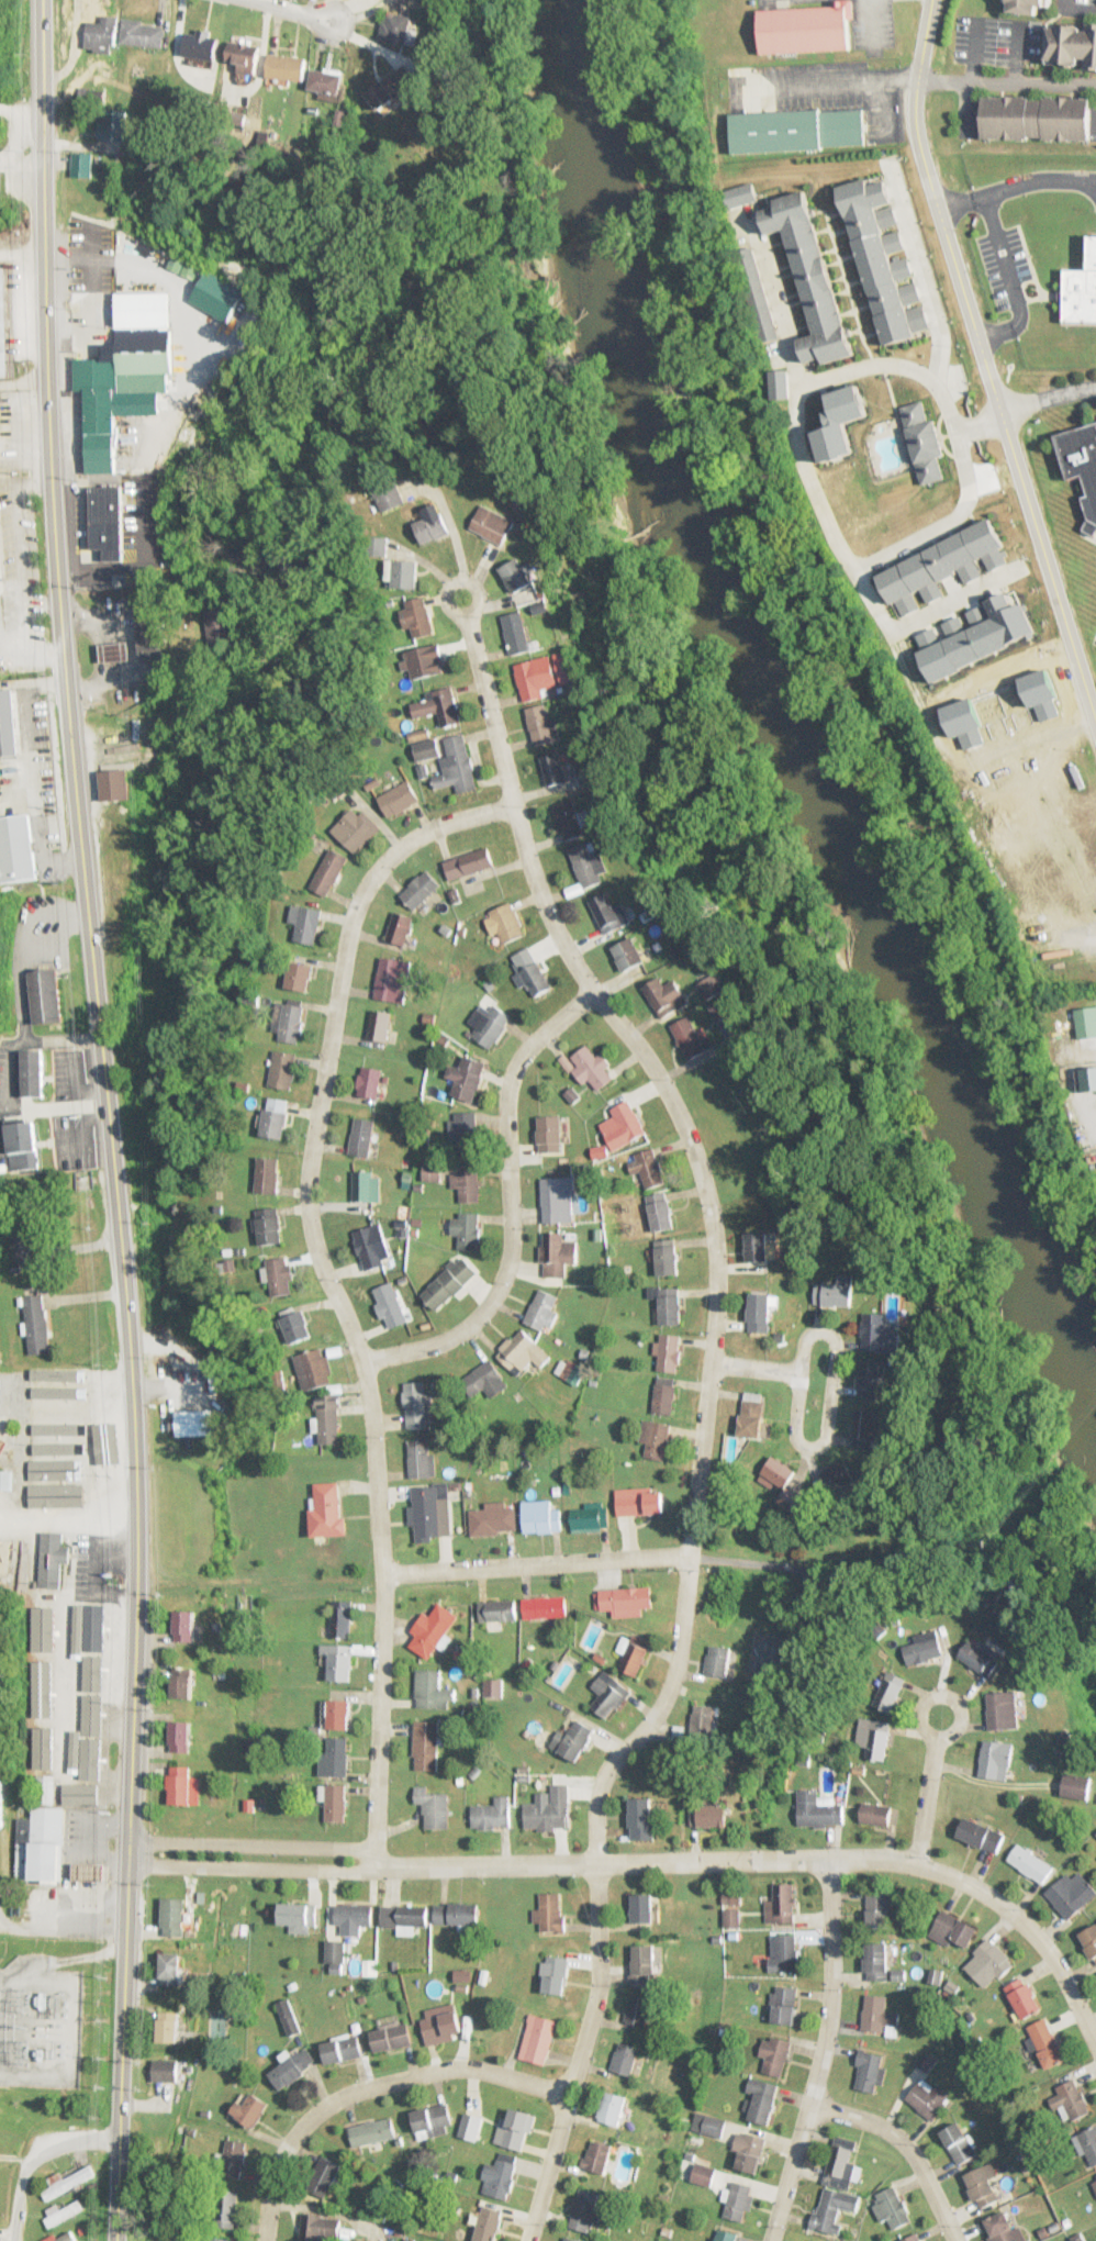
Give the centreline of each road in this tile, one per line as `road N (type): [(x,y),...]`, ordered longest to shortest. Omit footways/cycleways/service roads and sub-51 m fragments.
road 1 (secondary): [(114,2240),(135,1471),(58,618),(40,0)]
road 2 (residential): [(527,2240),(596,1983),(596,1799),(612,1762),(663,1699),(678,1653),(715,1266),(703,1182),(676,1111),(570,957),(539,892),(465,611)]
road 3 (residential): [(513,804),(407,841),(361,897),(311,1140),(311,1233),(369,1398),(382,1605),(372,1865)]
road 4 (residential): [(372,1865),(914,1861),(974,1886),(1025,1925),(1061,1972),(1095,2046)]
road 5 (residential): [(915,80),(924,166),(1095,720)]
road 6 (residential): [(592,989),(530,1043),(513,1074),(506,1110),(512,1247),(496,1296),(461,1331),(360,1360)]
road 7 (residential): [(568,2094),(469,2066),(354,2089),(291,2139),(269,2189),(262,2240)]
road 8 (residential): [(769,2240),(826,2027),(828,1857)]
road 9 (residential): [(381,1573),(690,1554)]
road 10 (residential): [(825,1432),(834,1342),(815,1328),(801,1344),(792,1432),(806,1446),(825,1432)]
road 11 (residential): [(373,1848),(142,1840)]
road 12 (residential): [(141,1864),(372,1865)]
road 13 (residential): [(807,2104),(896,2136),(955,2240)]
road 14 (residential): [(915,80),(1095,85)]
road 15 (residential): [(118,2138),(69,2142),(29,2162),(20,2177),(16,2240)]
road 16 (residential): [(124,1931),(22,1930),(0,1914)]
road 17 (residential): [(914,1861),(933,1736)]
road 18 (residential): [(933,1736),(959,1719),(954,1701),(942,1694),(918,1710),(933,1736)]

